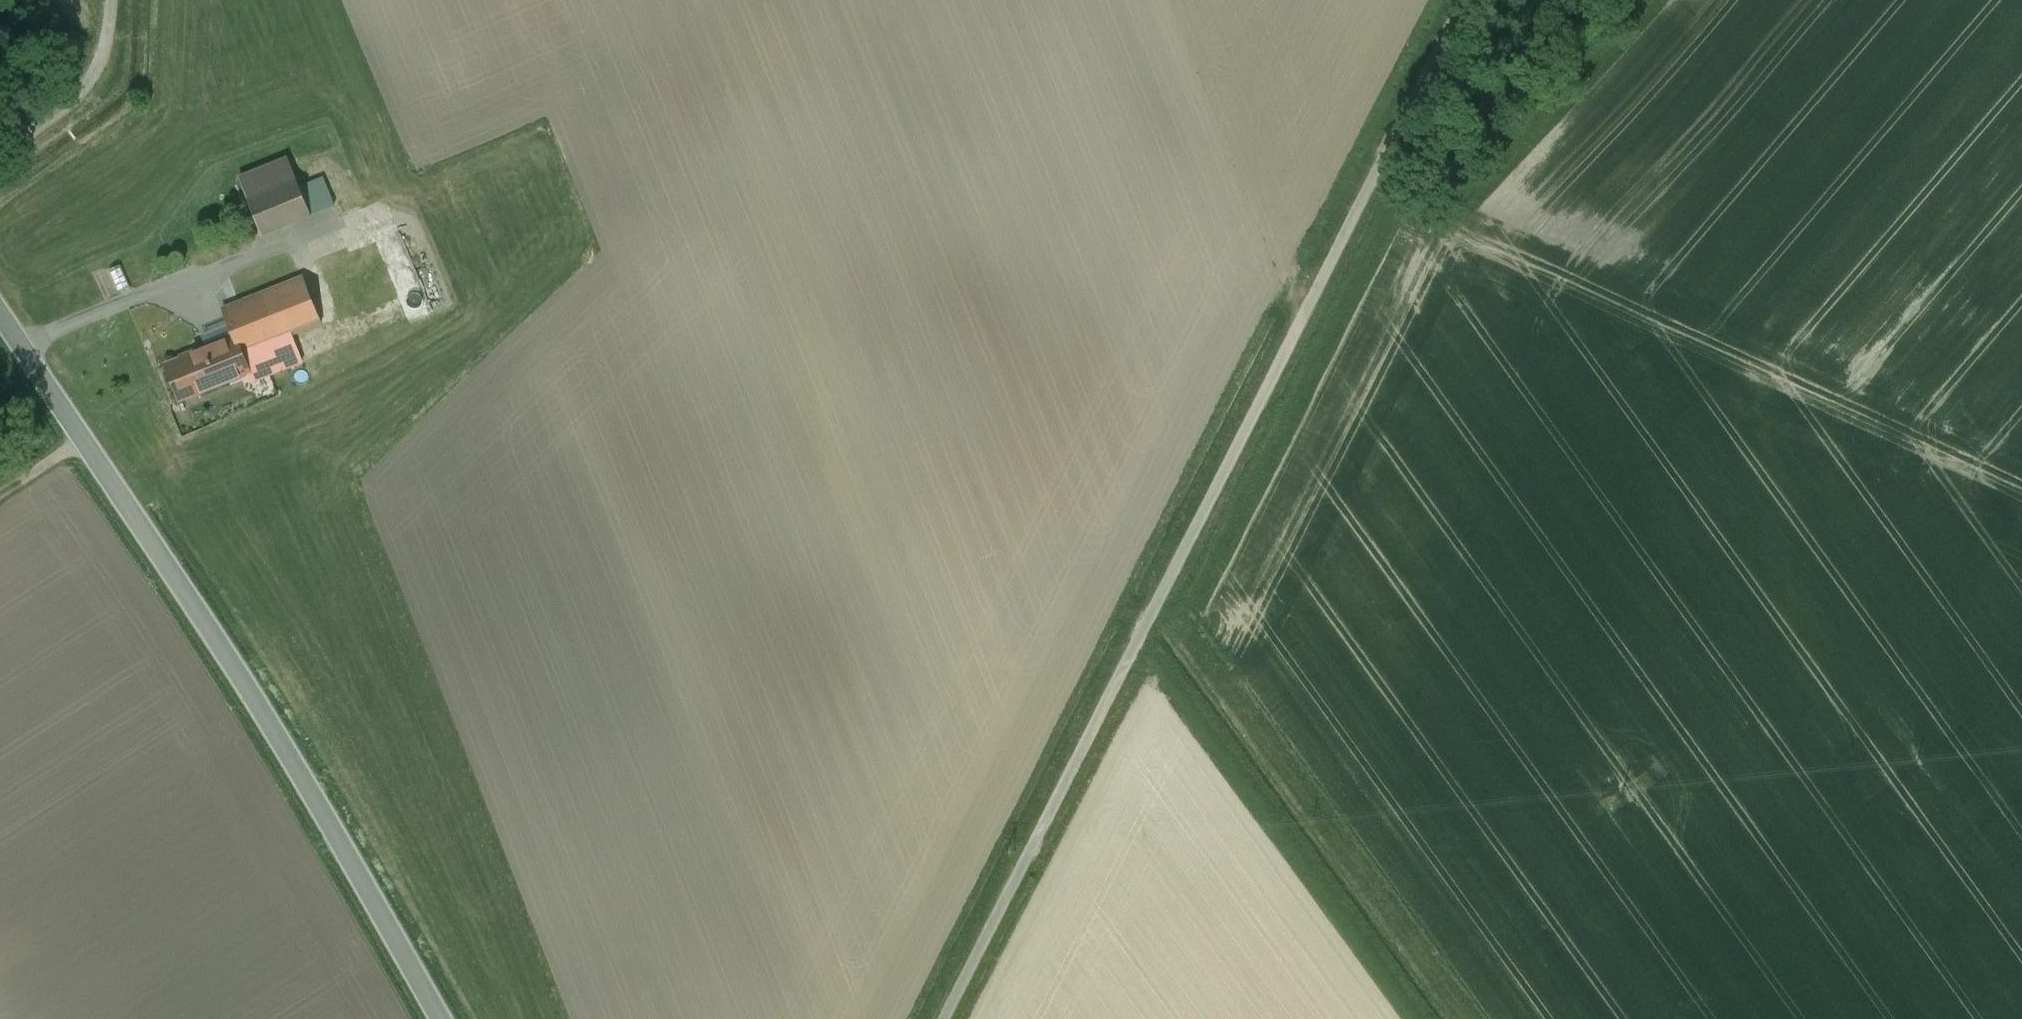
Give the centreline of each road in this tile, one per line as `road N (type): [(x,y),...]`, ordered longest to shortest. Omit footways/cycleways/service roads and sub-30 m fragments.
road 1 (track): [(1461,0),(944,1018)]
road 2 (tertiary): [(443,1018),(283,741),(0,313)]
road 3 (track): [(0,151),(102,64),(114,0)]

